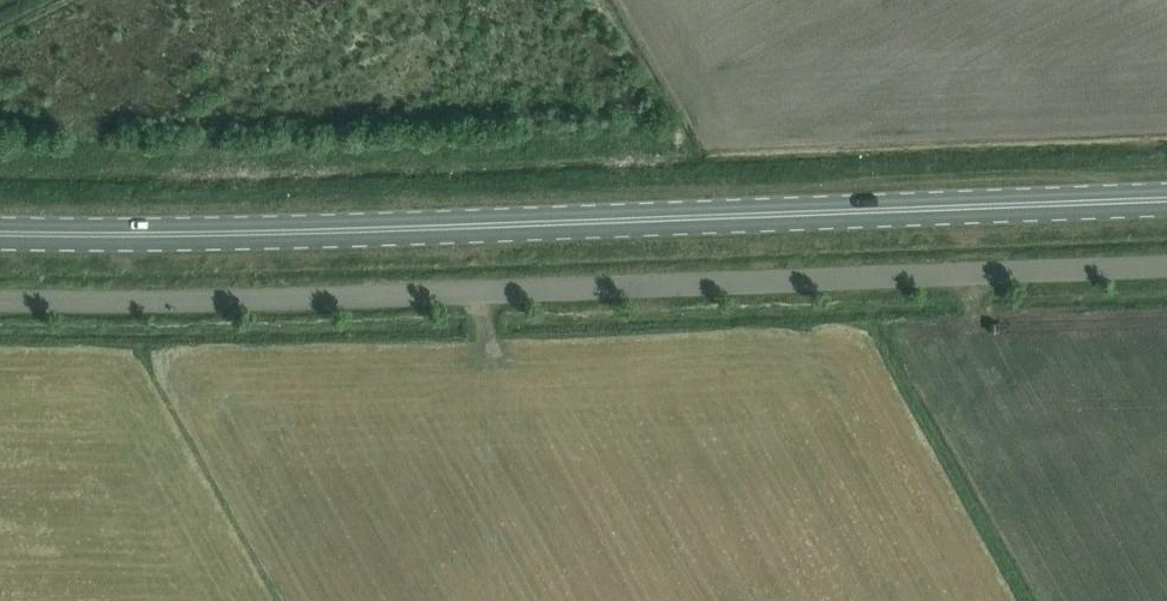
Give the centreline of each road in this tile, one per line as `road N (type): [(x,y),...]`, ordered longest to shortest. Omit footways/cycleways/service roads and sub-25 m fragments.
road 1 (unclassified): [(1166,266),(268,302),(0,304)]
road 2 (secondary): [(0,235),(317,233),(1166,199)]

